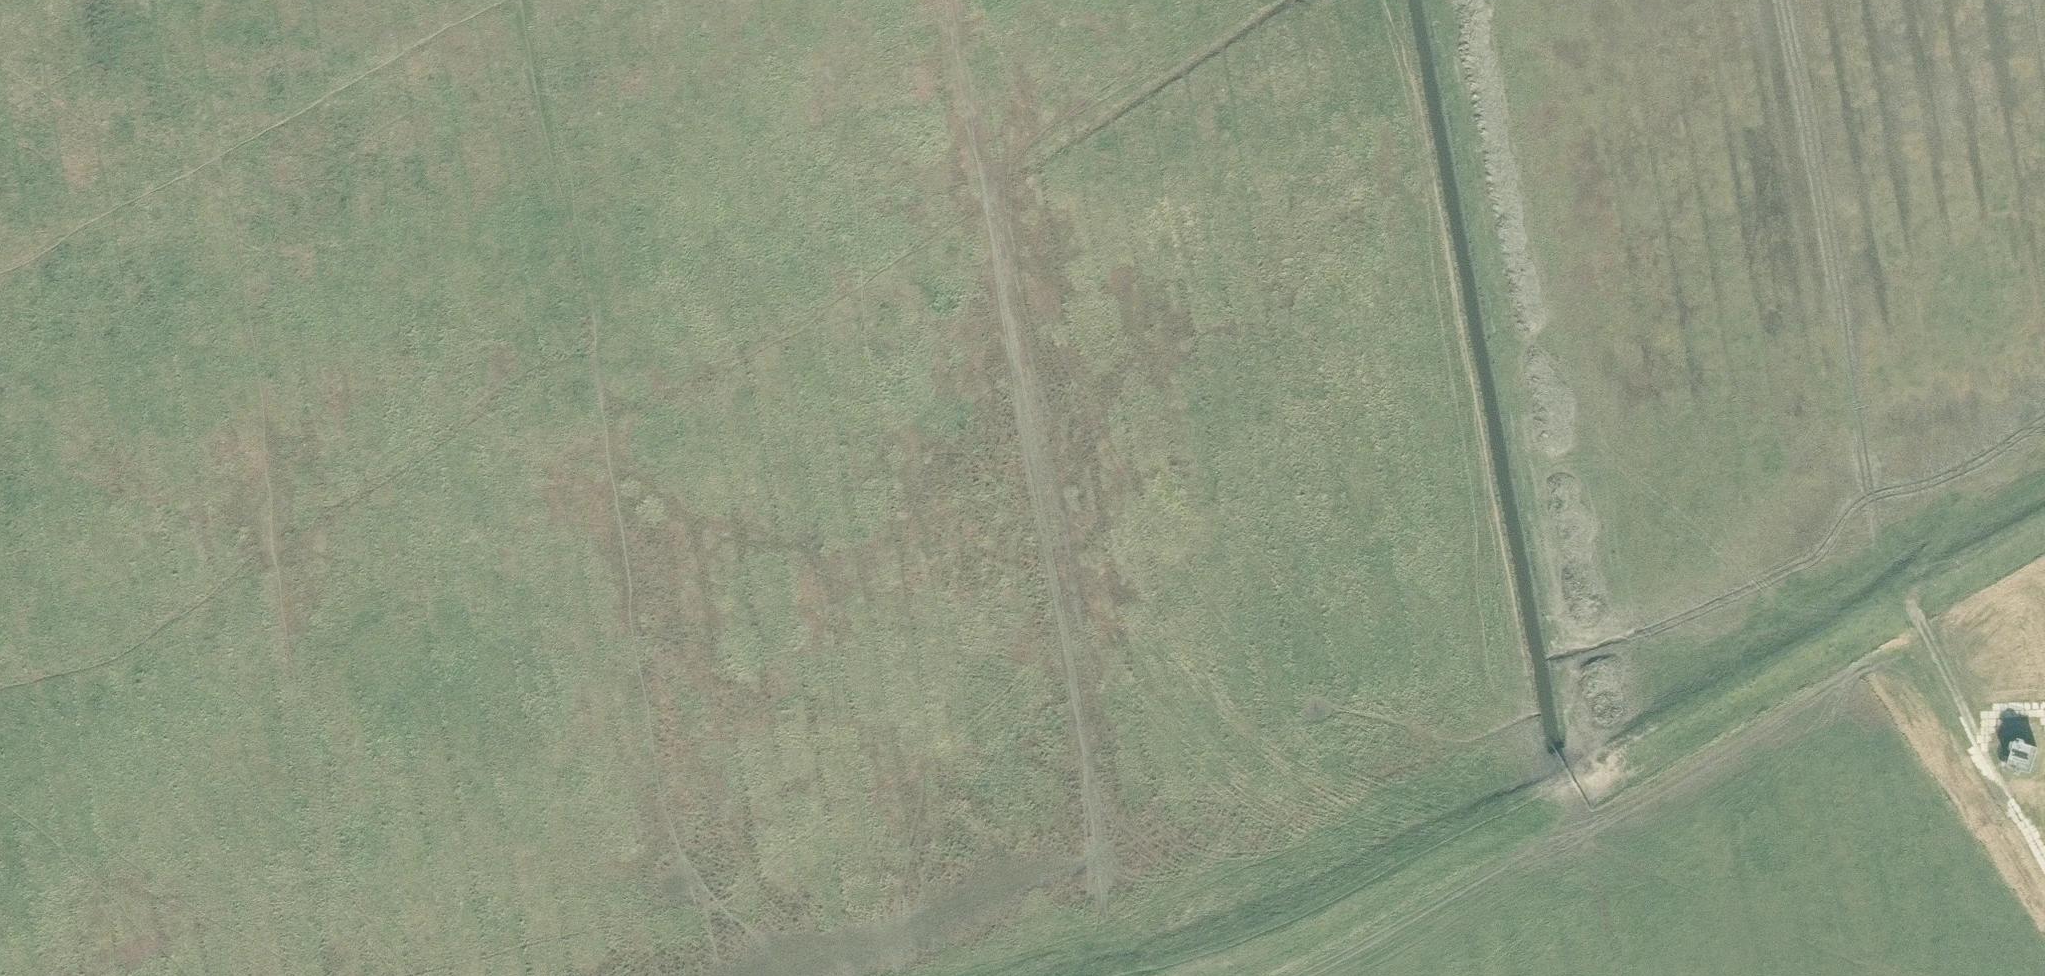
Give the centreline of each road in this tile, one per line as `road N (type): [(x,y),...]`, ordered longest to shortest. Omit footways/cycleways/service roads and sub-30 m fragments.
road 1 (track): [(2044,857),(1981,752),(1984,729),(2002,710),(2044,713)]
road 2 (track): [(1981,752),(1901,589)]

